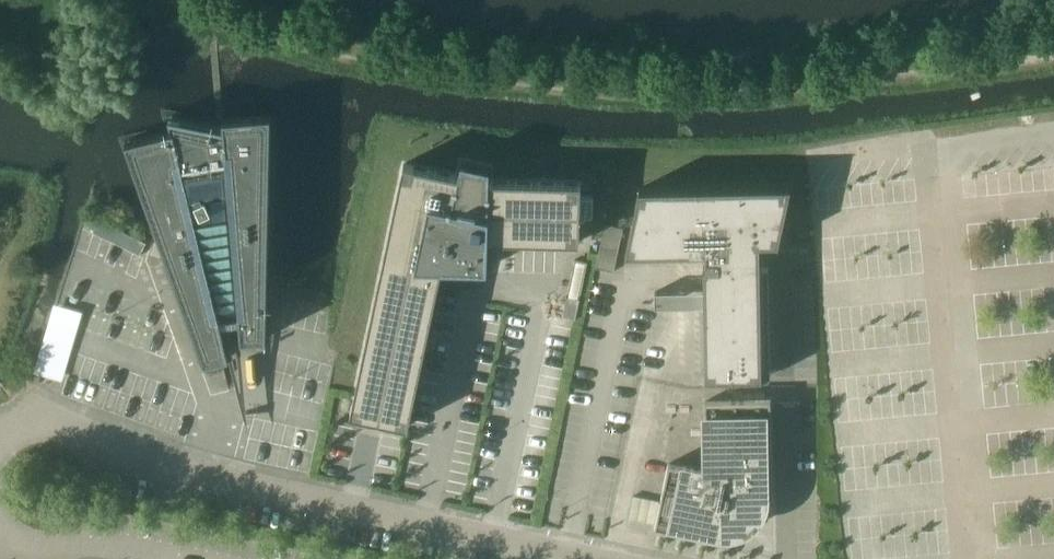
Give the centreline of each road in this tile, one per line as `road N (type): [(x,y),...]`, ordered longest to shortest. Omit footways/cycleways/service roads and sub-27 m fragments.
road 1 (unclassified): [(617,558),(125,452),(54,420),(17,423)]
road 2 (unclassified): [(0,527),(10,540),(107,542),(186,558)]

